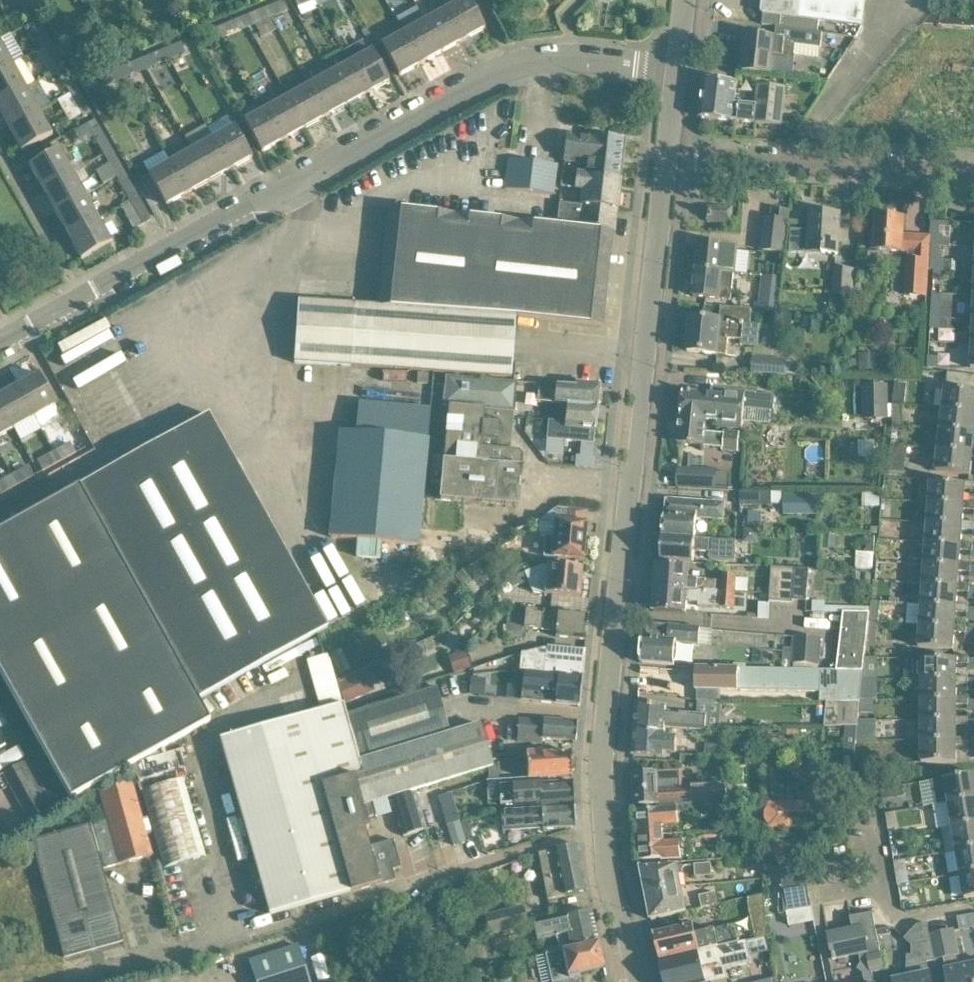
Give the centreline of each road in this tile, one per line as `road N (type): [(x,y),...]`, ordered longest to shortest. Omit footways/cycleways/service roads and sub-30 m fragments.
road 1 (residential): [(634,981),(605,842),(603,772),(666,155)]
road 2 (residential): [(11,337),(490,77),(546,58),(675,71)]
road 3 (residential): [(973,174),(666,155)]

